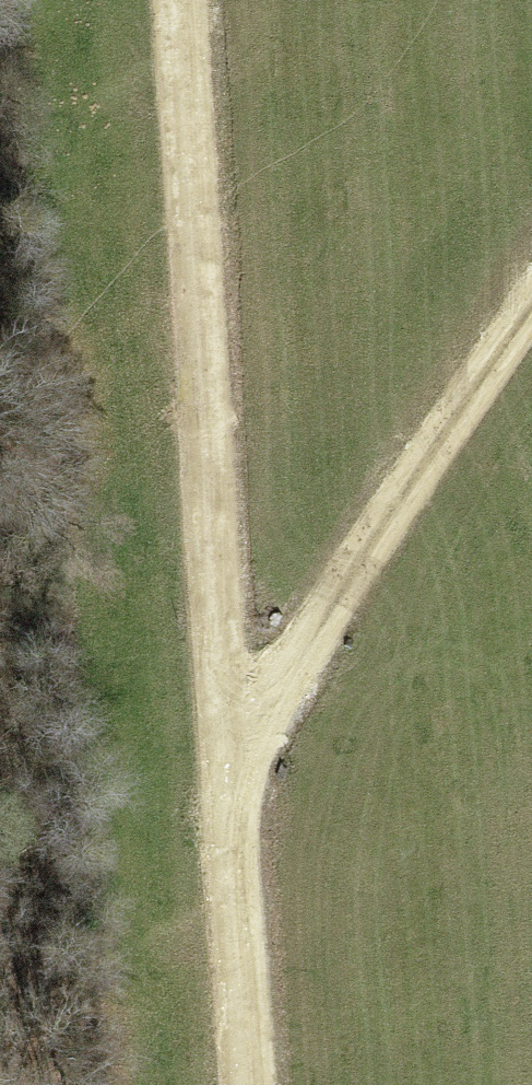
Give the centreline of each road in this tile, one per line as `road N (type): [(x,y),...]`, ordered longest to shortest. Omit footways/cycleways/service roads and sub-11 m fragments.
road 1 (track): [(178,0),(249,1084)]
road 2 (track): [(230,764),(531,313)]

